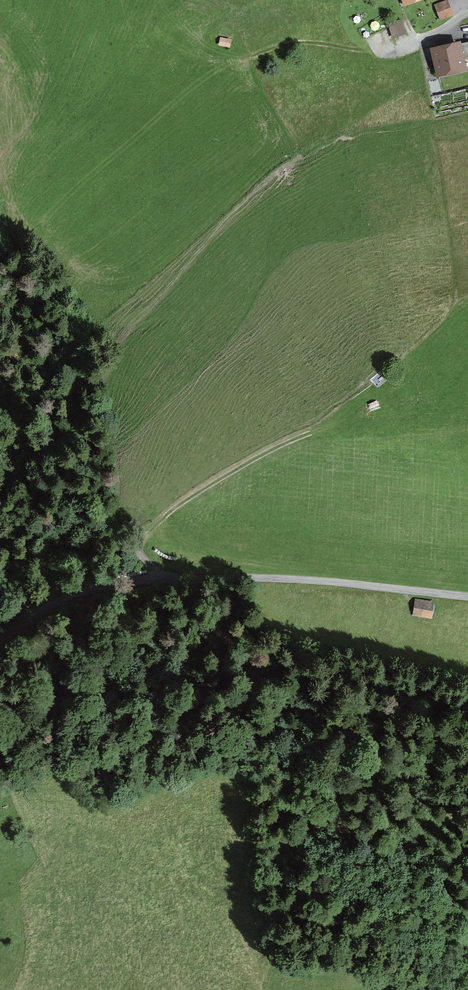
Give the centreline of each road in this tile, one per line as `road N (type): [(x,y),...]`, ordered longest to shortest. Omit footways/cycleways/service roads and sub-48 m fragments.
road 1 (unclassified): [(467,597),(290,579),(148,582),(74,596),(0,645)]
road 2 (track): [(346,421),(211,486),(143,536),(138,553),(151,571),(175,581)]

